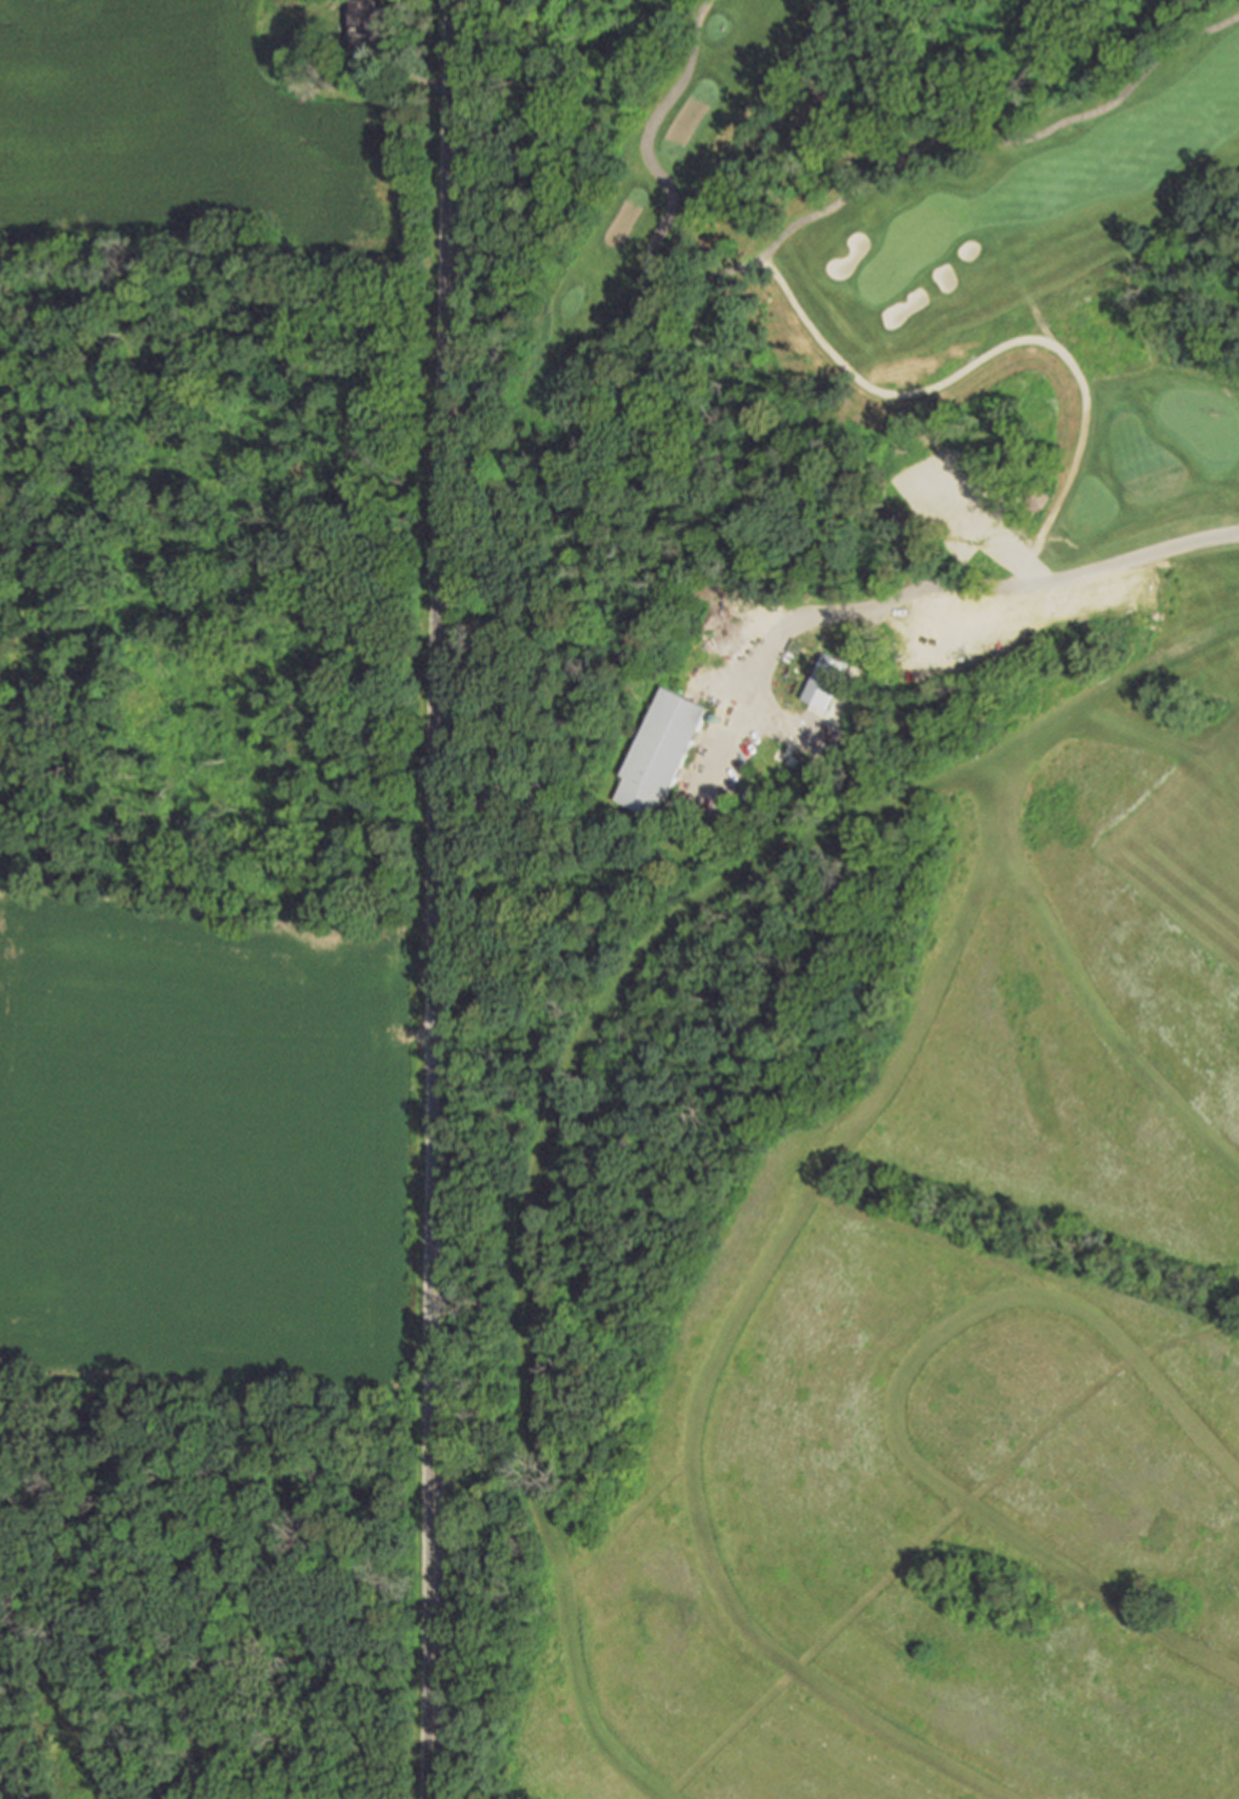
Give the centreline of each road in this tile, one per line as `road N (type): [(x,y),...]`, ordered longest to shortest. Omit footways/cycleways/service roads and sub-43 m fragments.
road 1 (tertiary): [(441,507),(430,1798)]
road 2 (tertiary): [(451,0),(441,507)]

